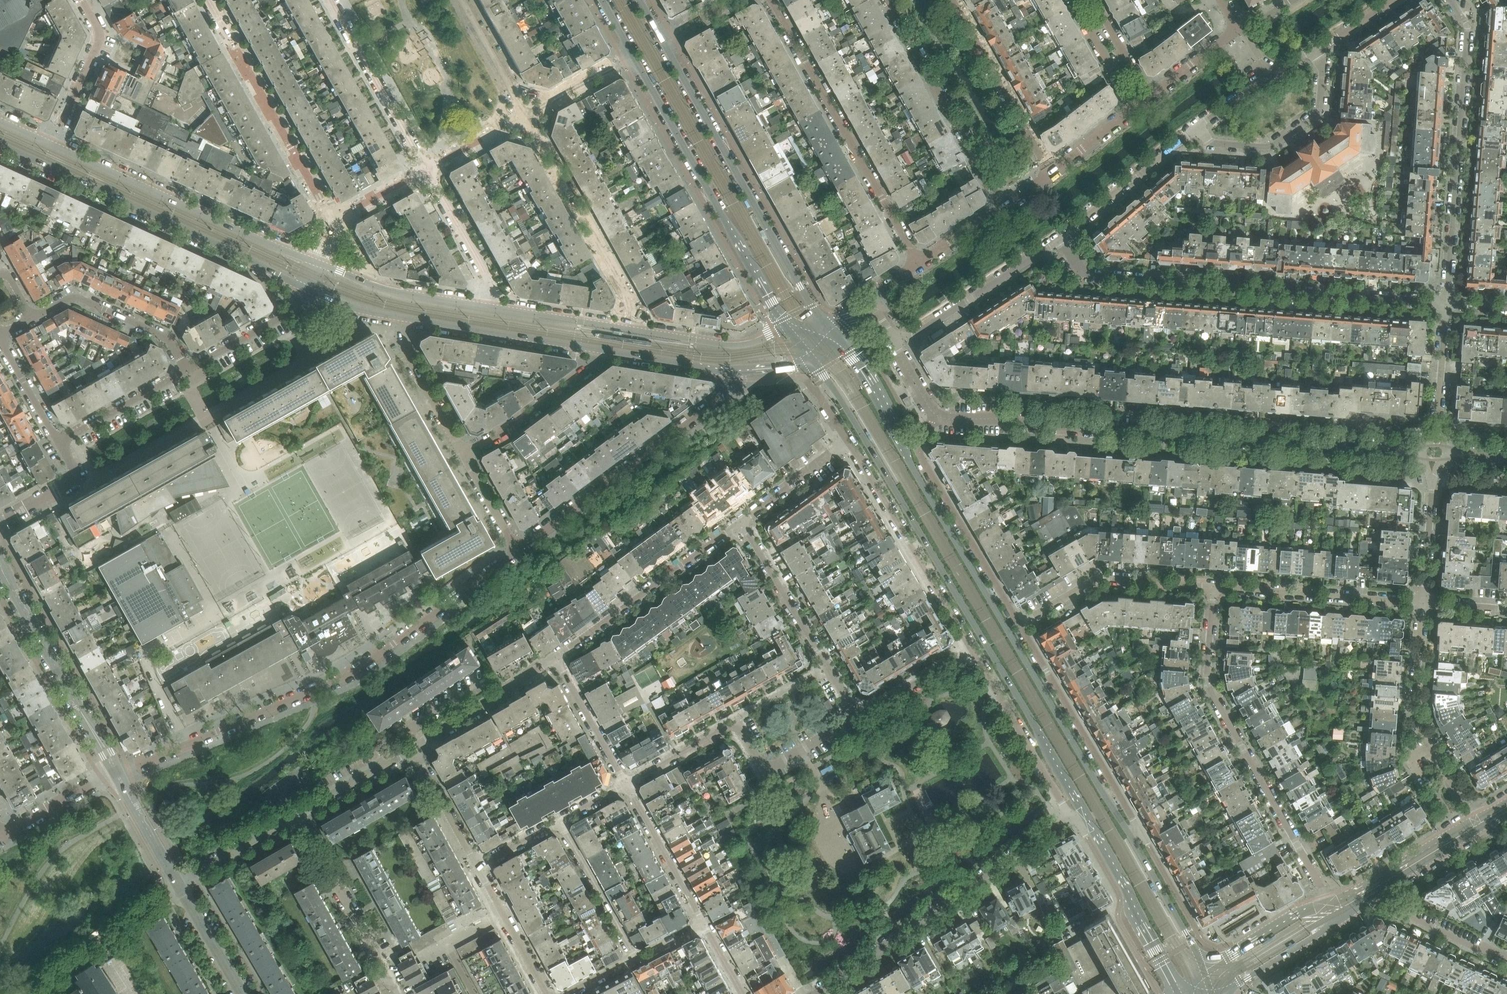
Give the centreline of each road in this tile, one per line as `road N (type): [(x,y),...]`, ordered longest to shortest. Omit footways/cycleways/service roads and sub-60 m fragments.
road 1 (secondary): [(1135,844),(914,471),(886,405),(837,335)]
road 2 (secondary): [(829,382),(1082,813)]
road 3 (residential): [(517,551),(353,672),(129,769)]
road 4 (residential): [(1446,304),(1090,275),(1060,239)]
road 5 (residential): [(1013,422),(1412,452)]
road 6 (residential): [(1213,587),(1208,681),(1328,903)]
road 7 (tertiary): [(0,144),(308,289)]
road 8 (secondary): [(826,322),(662,40)]
road 9 (secondary): [(634,57),(786,329)]
road 10 (residential): [(815,993),(1071,816)]
road 11 (residential): [(1446,304),(1467,26),(1450,0)]
road 12 (residential): [(771,0),(919,264)]
road 13 (tertiary): [(320,264),(52,145)]
road 14 (residential): [(734,368),(720,399),(517,551)]
road 15 (residential): [(334,221),(208,0)]
road 16 (residential): [(1135,844),(1139,829),(1019,625)]
road 17 (residential): [(631,330),(629,298),(526,114)]
road 18 (residential): [(848,442),(971,649)]
road 19 (residential): [(1019,625),(920,454),(936,415)]
road 20 (unclassified): [(117,774),(0,568)]
road 21 (residential): [(889,0),(1004,206)]
road 22 (residential): [(556,658),(742,520)]
road 23 (residential): [(858,717),(742,520)]
road 24 (residential): [(799,751),(764,771),(734,720),(627,781)]
road 25 (residential): [(1423,603),(1213,587)]
road 26 (secondary): [(1082,813),(1179,993)]
road 27 (residential): [(1317,50),(1318,113),(1272,146),(1212,144),(1198,126)]
road 28 (residential): [(1060,239),(919,332),(889,338)]
road 29 (residential): [(1049,174),(953,0)]
road 30 (tertiary): [(406,318),(600,350)]
road 31 (residential): [(331,0),(426,170)]
road 32 (residential): [(971,649),(1071,816)]
road 33 (residential): [(186,370),(165,338),(80,299),(32,318)]
road 34 (residential): [(1198,126),(1060,239)]
road 35 (residential): [(464,455),(590,369),(600,350)]
road 36 (residential): [(410,752),(556,658)]
road 37 (tertiary): [(487,307),(390,290),(320,264)]
road 38 (residential): [(46,976),(178,884)]
road 39 (tertiary): [(786,329),(733,345),(631,330)]
road 40 (residential): [(560,819),(636,958)]
road 41 (residential): [(702,920),(627,781)]
road 42 (residential): [(426,170),(486,277),(487,307)]
road 43 (residential): [(464,455),(406,353),(406,318)]
road 44 (tertiary): [(1225,988),(1280,960),(1349,904)]
road 45 (residential): [(1506,957),(1476,949),(1375,888)]
road 46 (secondary): [(1206,975),(1135,844)]
road 47 (residential): [(308,289),(292,310),(186,370)]
road 48 (residential): [(58,443),(186,370)]
road 49 (residential): [(478,864),(548,993)]
road 50 (tertiary): [(631,330),(487,307)]
road 51 (residential): [(369,943),(298,816)]
road 52 (residential): [(1430,744),(1414,709),(1423,603)]
road 53 (tertiary): [(1328,903),(1295,914),(1206,975)]
road 54 (residential): [(627,781),(556,658)]
road 55 (residential): [(1317,50),(1198,126)]
road 56 (residential): [(178,884),(298,816)]
road 57 (tertiary): [(600,350),(734,368)]
road 58 (residential): [(971,649),(858,717)]
road 59 (residential): [(742,520),(848,442)]
road 60 (residential): [(2,837),(117,774)]
road 61 (residential): [(410,752),(478,864)]
road 62 (residential): [(526,114),(462,0)]
road 63 (residential): [(298,816),(410,752)]
road 64 (unclassified): [(243,993),(178,884)]
road 65 (unclassified): [(178,884),(117,774)]
road 66 (residential): [(1073,0),(1134,108)]
road 67 (tertiary): [(1479,824),(1375,888)]
road 68 (residential): [(0,523),(68,482),(71,468),(58,443)]
road 69 (residential): [(1437,425),(1446,304)]

